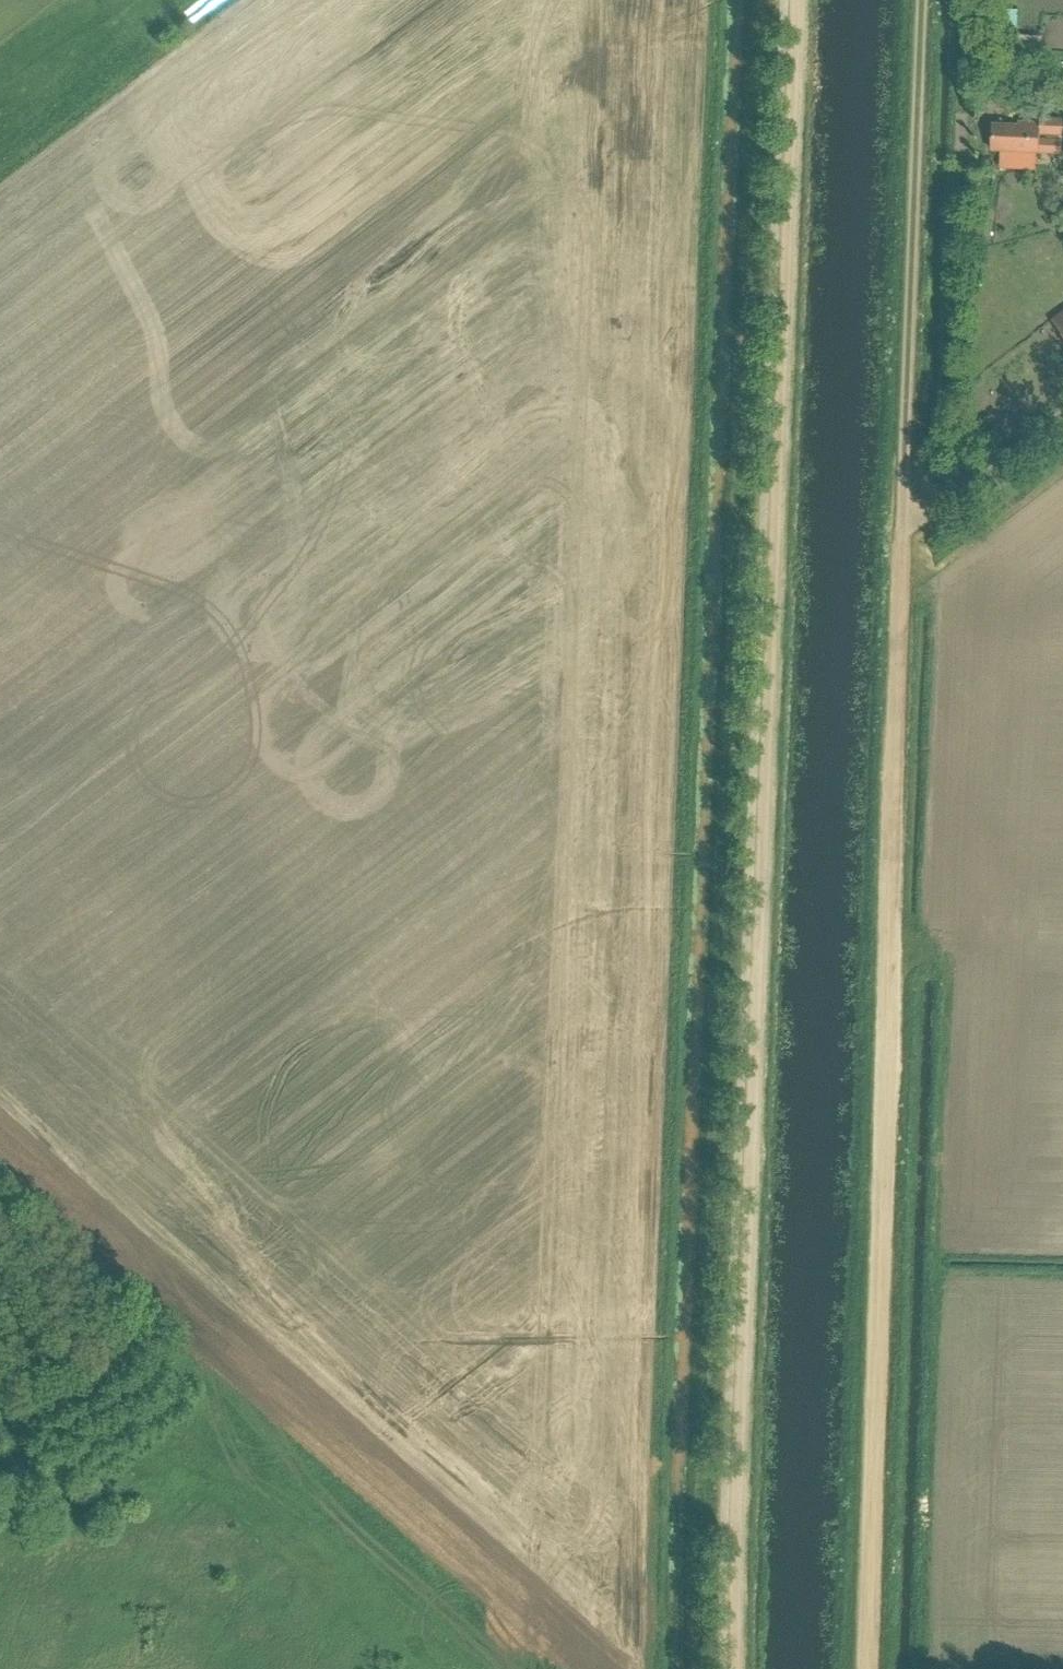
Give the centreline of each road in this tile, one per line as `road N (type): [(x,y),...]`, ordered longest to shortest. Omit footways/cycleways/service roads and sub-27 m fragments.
road 1 (track): [(736,1668),(792,0)]
road 2 (track): [(870,1668),(904,527)]
road 3 (unclassified): [(904,527),(921,0)]

